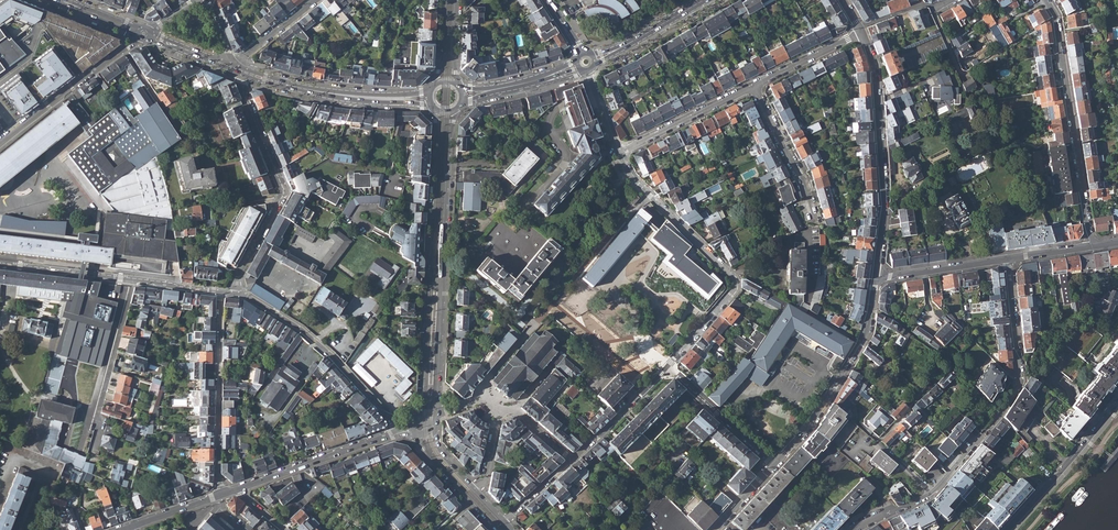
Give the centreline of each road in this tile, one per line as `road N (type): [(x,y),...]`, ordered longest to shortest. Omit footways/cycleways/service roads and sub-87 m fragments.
road 1 (tertiary): [(437,417),(456,109)]
road 2 (tertiary): [(434,108),(418,411)]
road 3 (residential): [(618,152),(634,179),(736,280),(667,368)]
road 4 (residential): [(931,493),(1019,382),(1007,259)]
road 5 (residential): [(1045,0),(1055,18),(1091,246)]
road 6 (residential): [(860,32),(874,68),(883,197),(875,276)]
road 7 (residential): [(237,71),(285,190),(239,271),(237,293)]
road 8 (residential): [(875,276),(860,345),(810,424),(773,464)]
road 9 (residential): [(237,293),(299,328),(400,432)]
road 10 (residential): [(222,495),(220,291)]
road 11 (primary): [(430,98),(356,97),(237,71)]
road 12 (residential): [(94,450),(132,281)]
road 13 (residential): [(400,432),(237,489)]
road 14 (residential): [(1117,402),(1008,529)]
road 15 (residential): [(0,143),(123,50)]
road 16 (residential): [(753,85),(803,179),(816,224)]
road 17 (residential): [(618,152),(753,85)]
road 18 (residential): [(667,368),(773,464)]
road 19 (residential): [(1007,259),(875,276)]
road 20 (residential): [(0,264),(132,281)]
road 21 (residential): [(572,460),(667,368)]
road 22 (primary): [(593,60),(703,0)]

